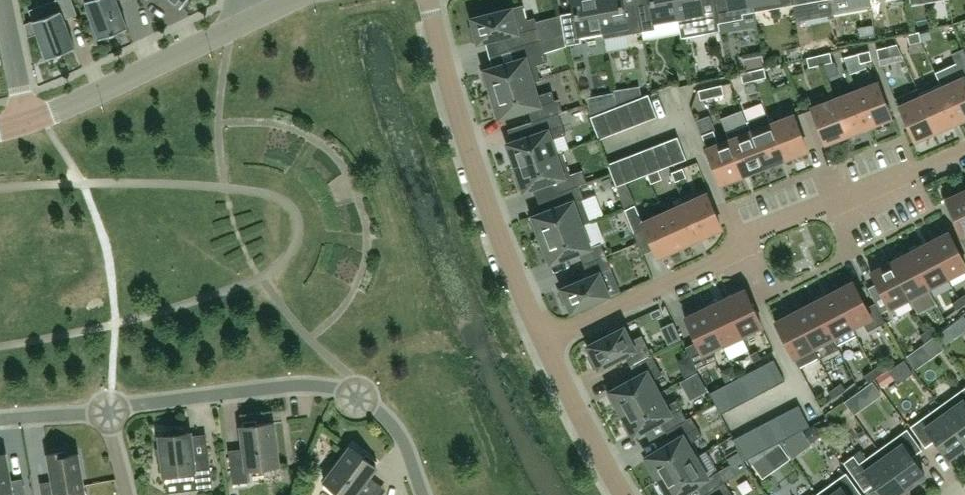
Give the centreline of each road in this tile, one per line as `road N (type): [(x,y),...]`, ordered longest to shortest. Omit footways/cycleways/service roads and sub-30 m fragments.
road 1 (residential): [(543,342),(736,255),(748,236),(964,149)]
road 2 (unclassified): [(110,414),(251,392),(332,391),(386,419),(422,494)]
road 3 (residential): [(427,0),(484,196),(543,342)]
road 4 (unclassified): [(26,124),(230,32)]
road 5 (residential): [(543,342),(623,494)]
road 6 (residential): [(1,0),(26,124)]

